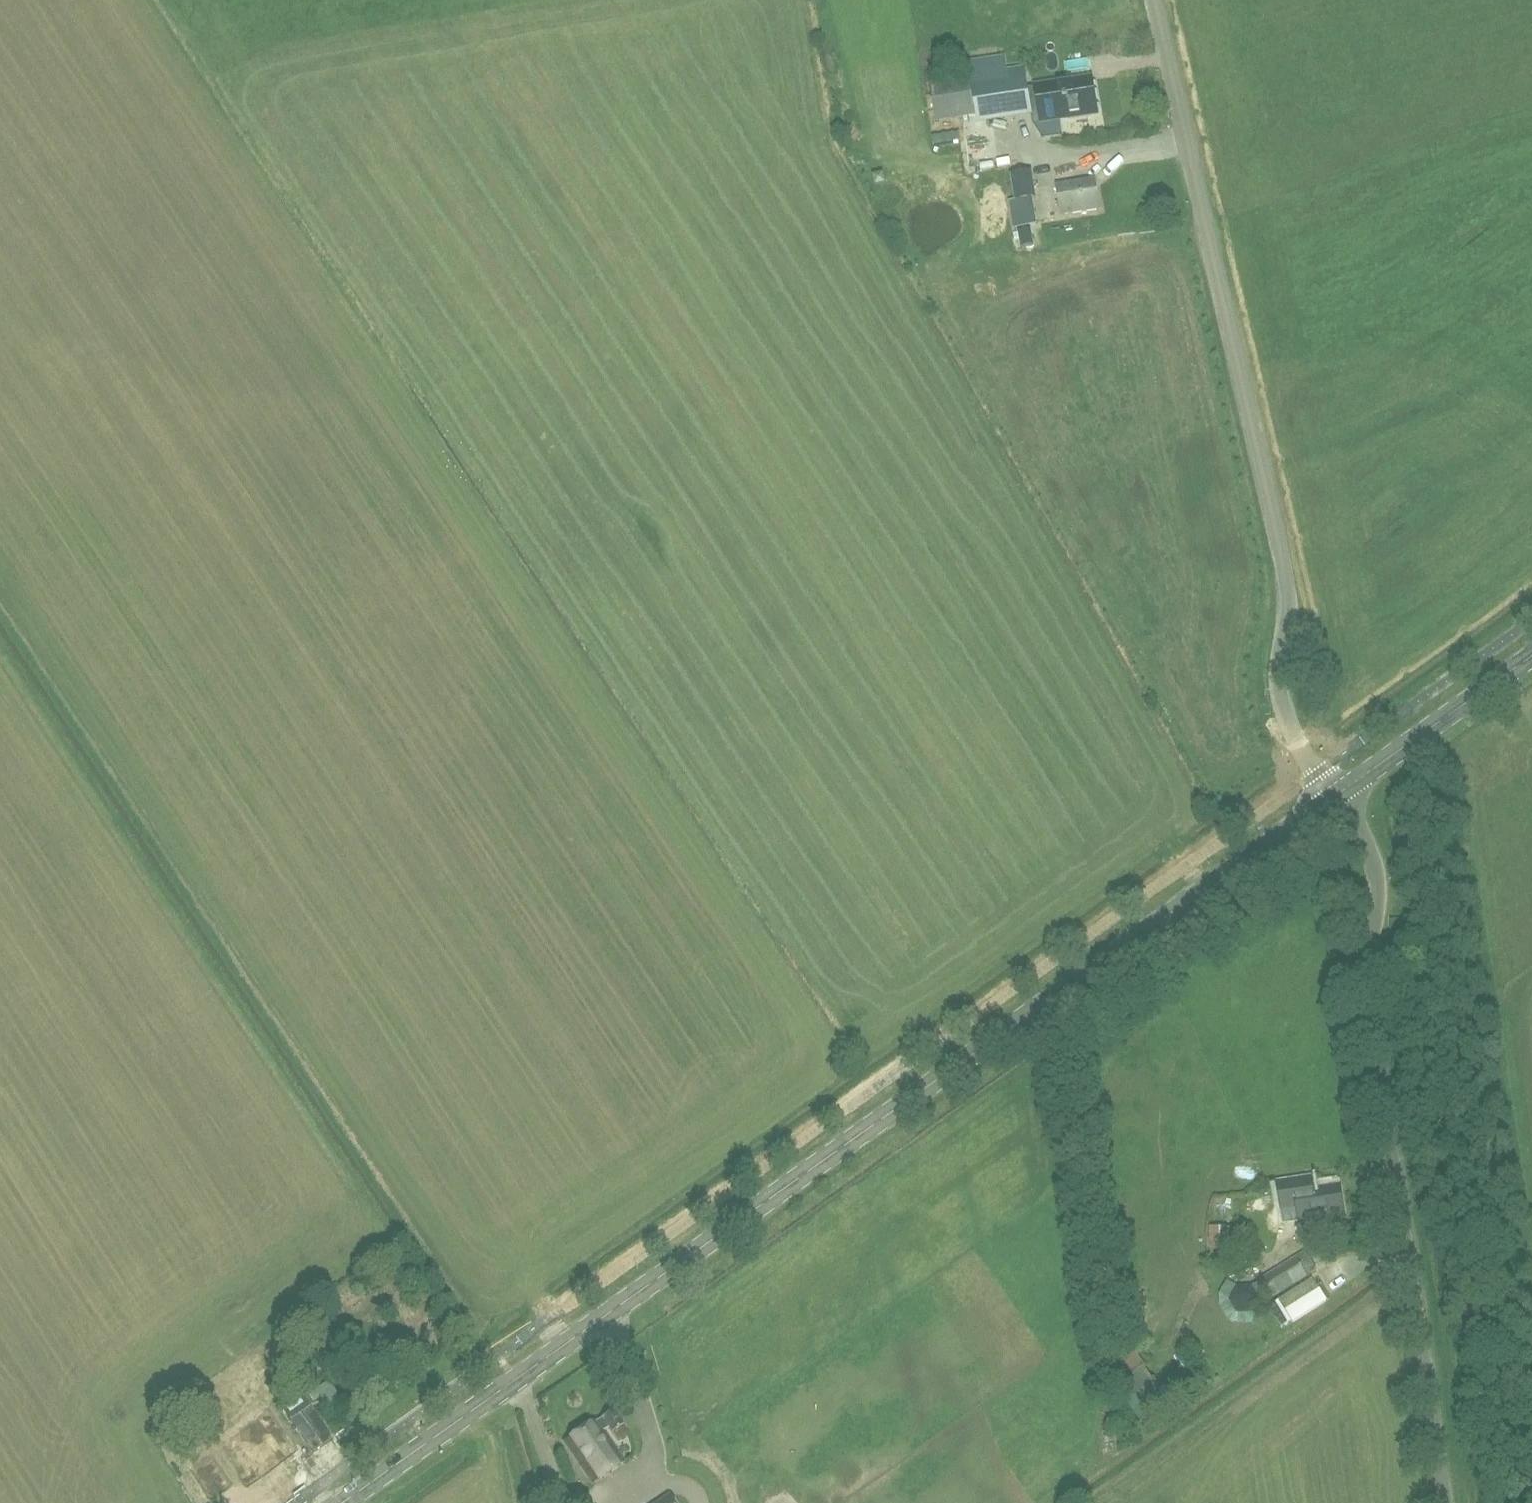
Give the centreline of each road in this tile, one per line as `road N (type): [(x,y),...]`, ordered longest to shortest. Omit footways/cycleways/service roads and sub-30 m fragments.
road 1 (tertiary): [(342,1502),(1336,795)]
road 2 (unclassified): [(1336,795),(1298,745),(1281,702),(1287,582),(1153,0)]
road 3 (unclassified): [(1447,1502),(1370,1017),(1376,867),(1336,795)]
road 4 (track): [(1411,1281),(1108,1502)]
road 5 (tertiary): [(1336,795),(1531,655)]

